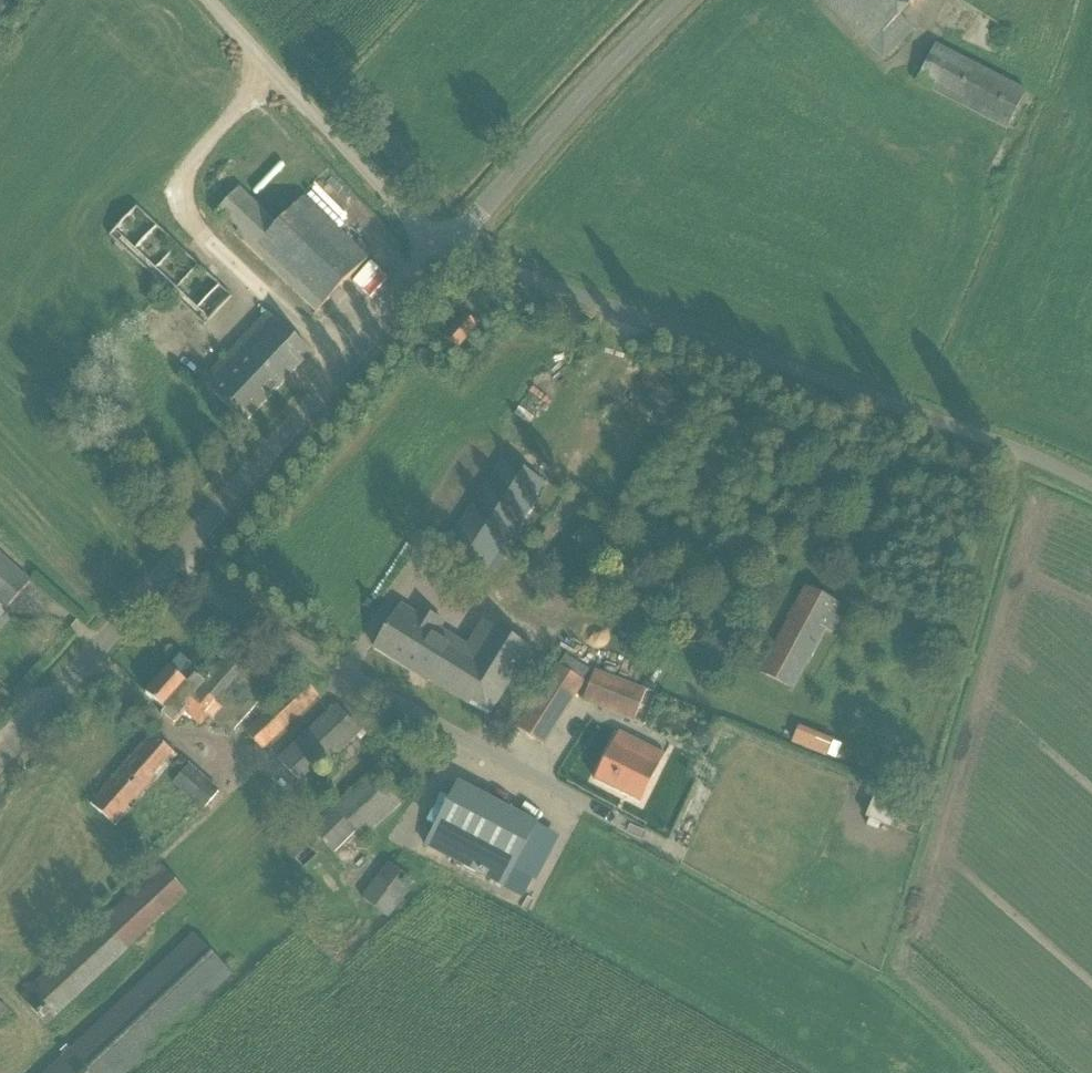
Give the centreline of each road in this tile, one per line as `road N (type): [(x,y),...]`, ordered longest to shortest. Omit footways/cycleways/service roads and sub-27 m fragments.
road 1 (track): [(1091,487),(975,435),(442,250)]
road 2 (unclassified): [(166,571),(678,854)]
road 3 (unclassified): [(166,571),(442,250)]
road 4 (unclassified): [(442,250),(680,0)]
road 5 (unclassified): [(442,250),(208,0)]
road 6 (unclassified): [(0,760),(166,571)]

